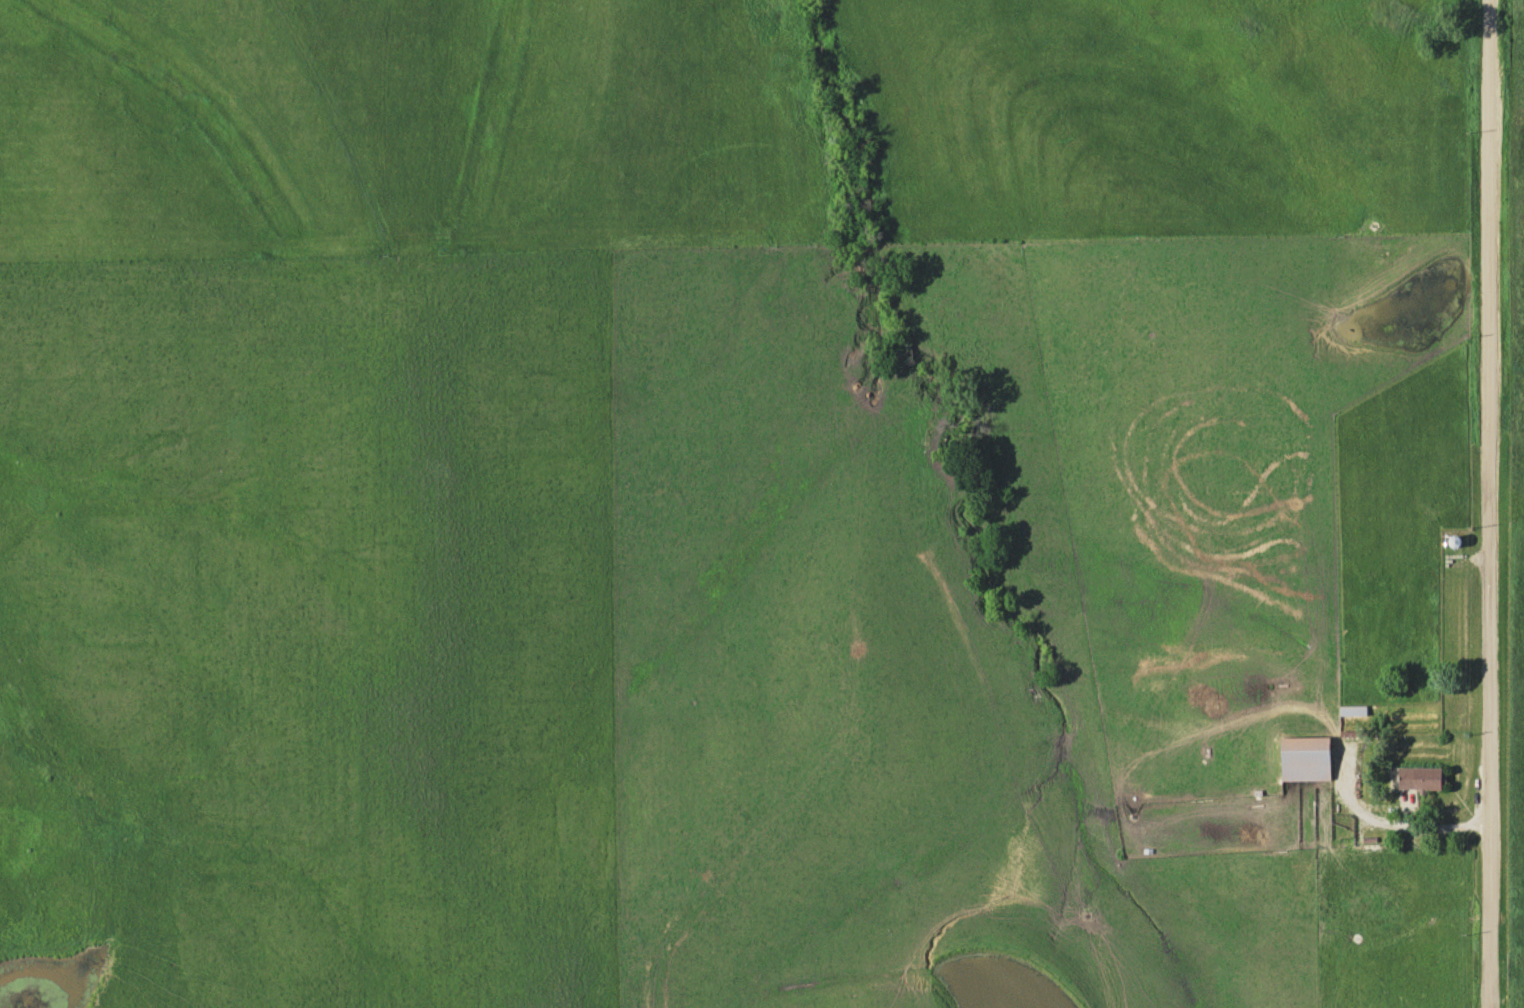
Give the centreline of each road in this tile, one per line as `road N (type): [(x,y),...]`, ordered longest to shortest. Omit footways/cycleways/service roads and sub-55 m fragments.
road 1 (residential): [(1492,1007),(1490,0)]

